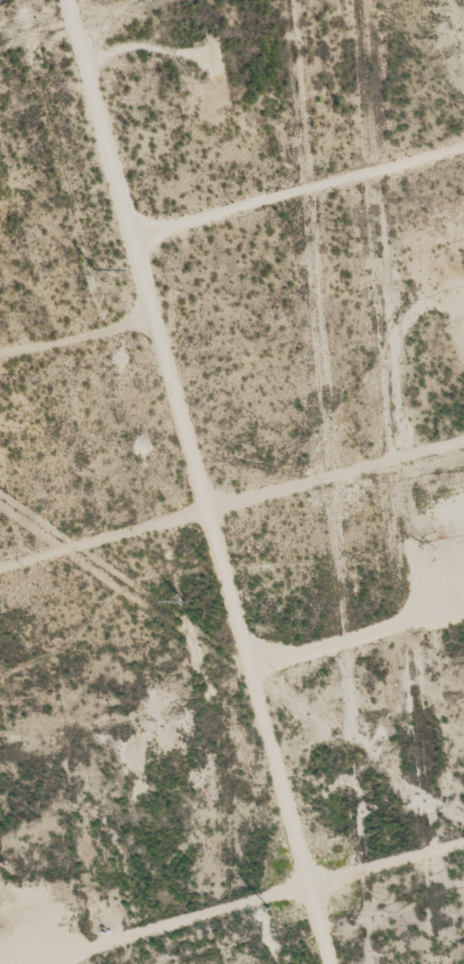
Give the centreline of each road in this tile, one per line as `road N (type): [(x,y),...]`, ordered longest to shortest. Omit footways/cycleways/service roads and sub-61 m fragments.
road 1 (track): [(297,963),(31,0)]
road 2 (track): [(0,962),(463,825)]
road 3 (track): [(0,559),(463,427)]

